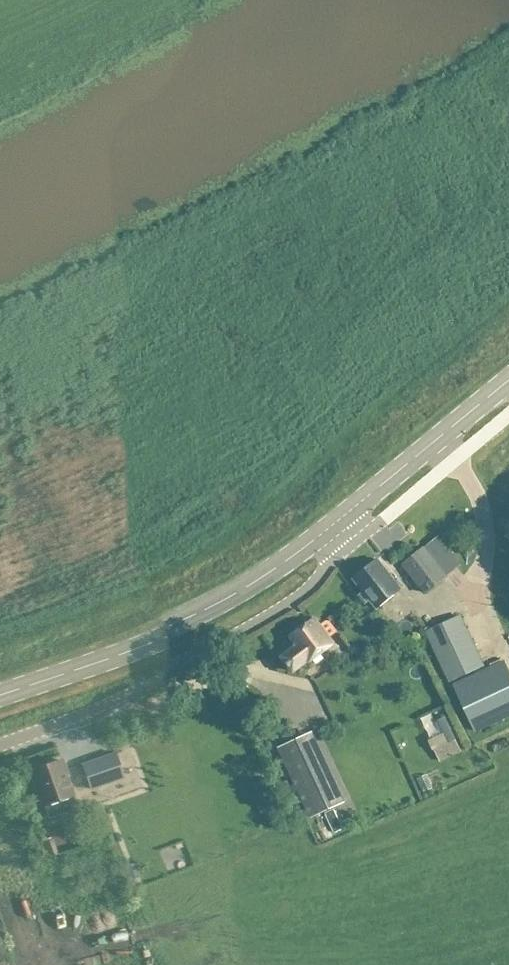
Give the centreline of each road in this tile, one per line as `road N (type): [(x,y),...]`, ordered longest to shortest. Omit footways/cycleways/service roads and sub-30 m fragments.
road 1 (unclassified): [(0,734),(113,692),(256,624),(508,413)]
road 2 (secondary): [(0,686),(114,647),(256,582),(508,380)]

